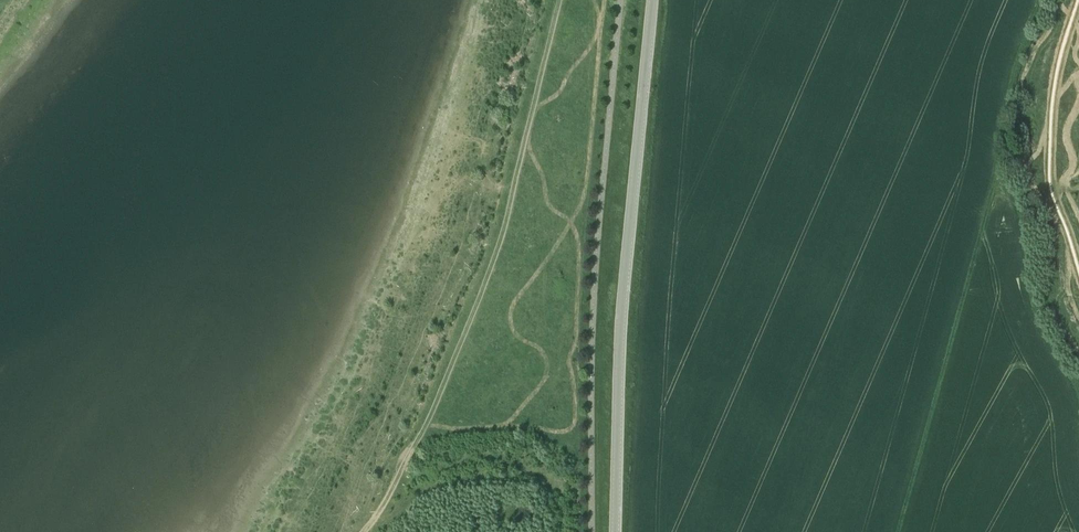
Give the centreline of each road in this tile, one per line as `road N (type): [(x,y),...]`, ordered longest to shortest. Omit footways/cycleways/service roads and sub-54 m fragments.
road 1 (tertiary): [(615,531),(631,193),(652,0)]

